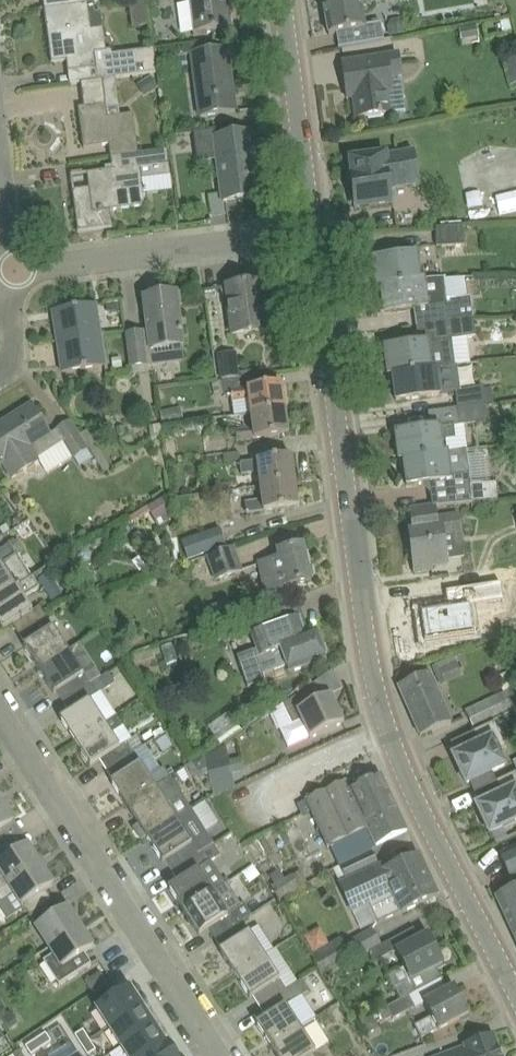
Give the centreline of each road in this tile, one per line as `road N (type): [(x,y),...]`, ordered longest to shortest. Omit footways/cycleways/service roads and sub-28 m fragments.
road 1 (secondary): [(515,990),(417,799),(374,678),(312,234)]
road 2 (residential): [(219,1055),(0,715)]
road 3 (residential): [(12,271),(312,234)]
road 4 (secondary): [(312,234),(282,0)]

